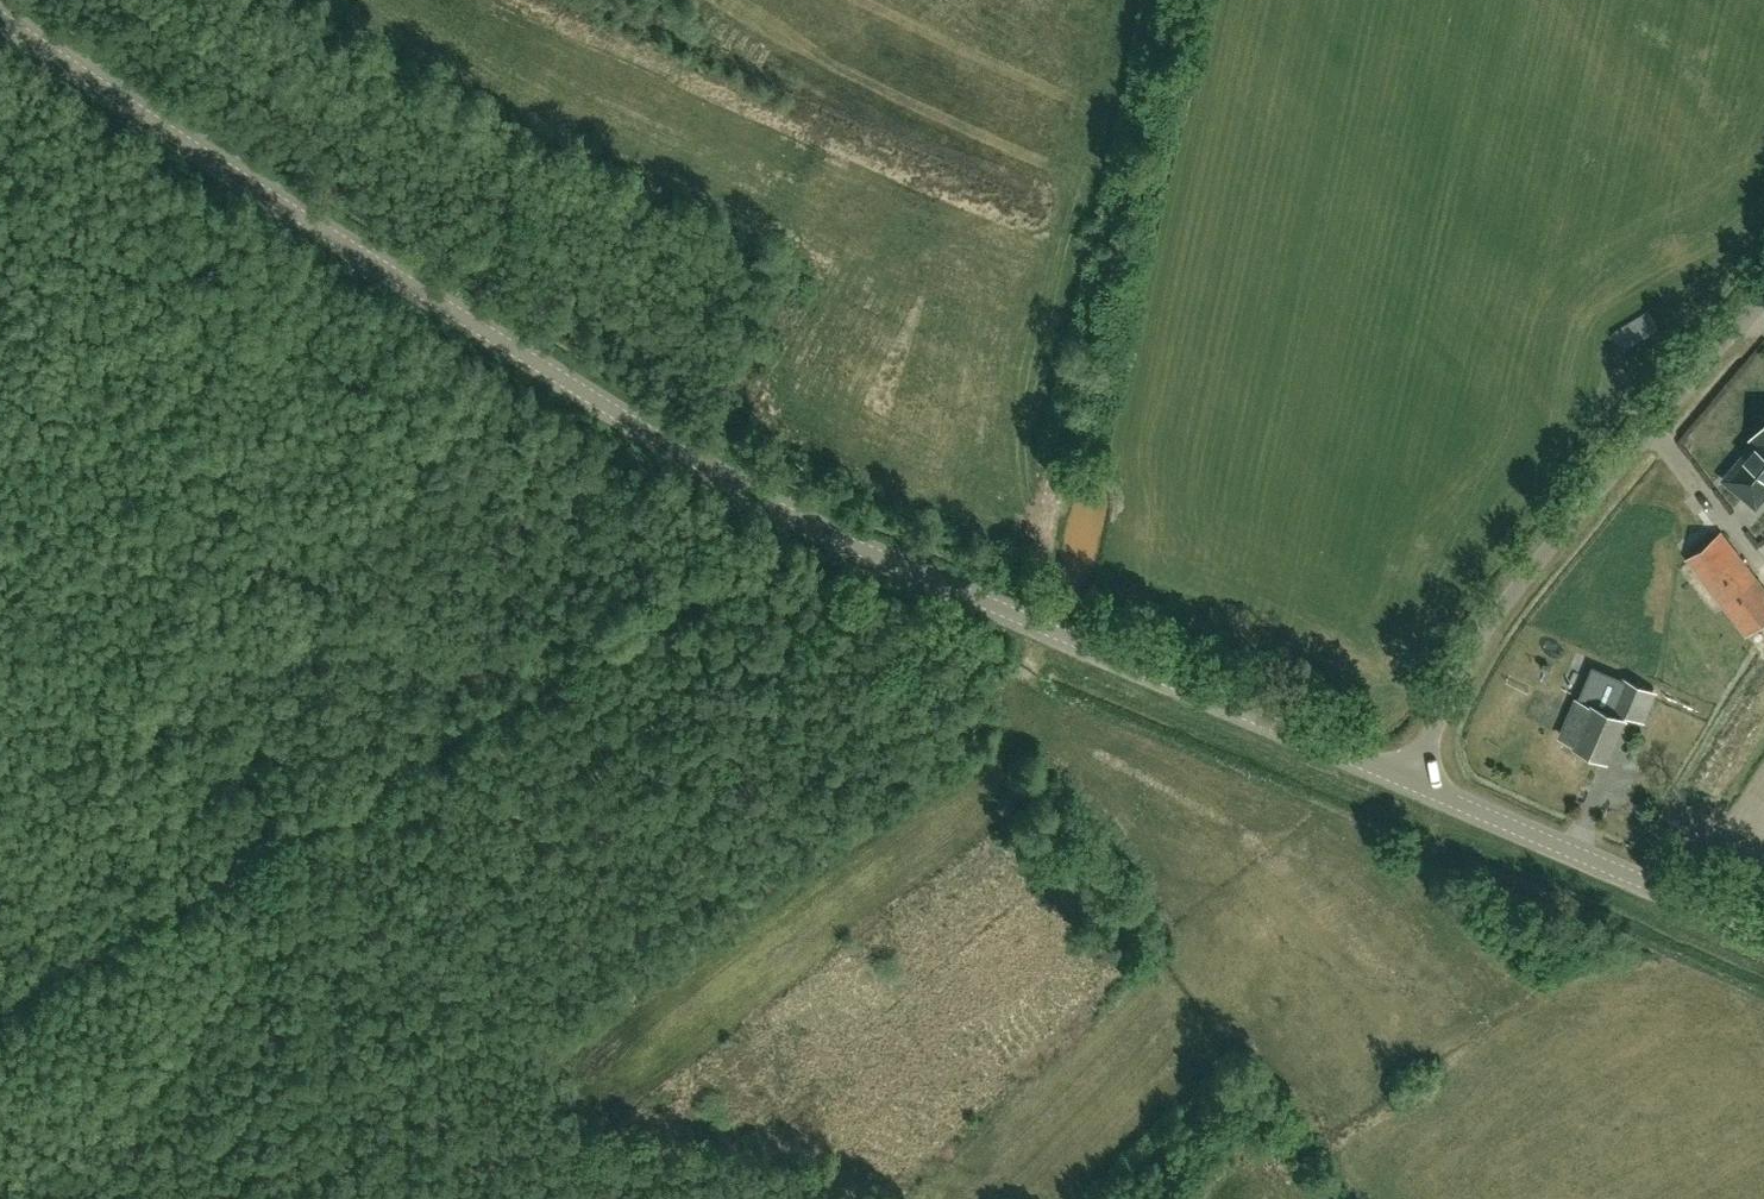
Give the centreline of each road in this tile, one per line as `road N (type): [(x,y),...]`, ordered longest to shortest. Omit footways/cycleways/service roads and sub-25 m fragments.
road 1 (tertiary): [(1401,785),(1085,654),(794,517),(0,27)]
road 2 (unclassified): [(1401,785),(1483,636),(1763,284)]
road 3 (tertiary): [(1763,939),(1401,785)]

